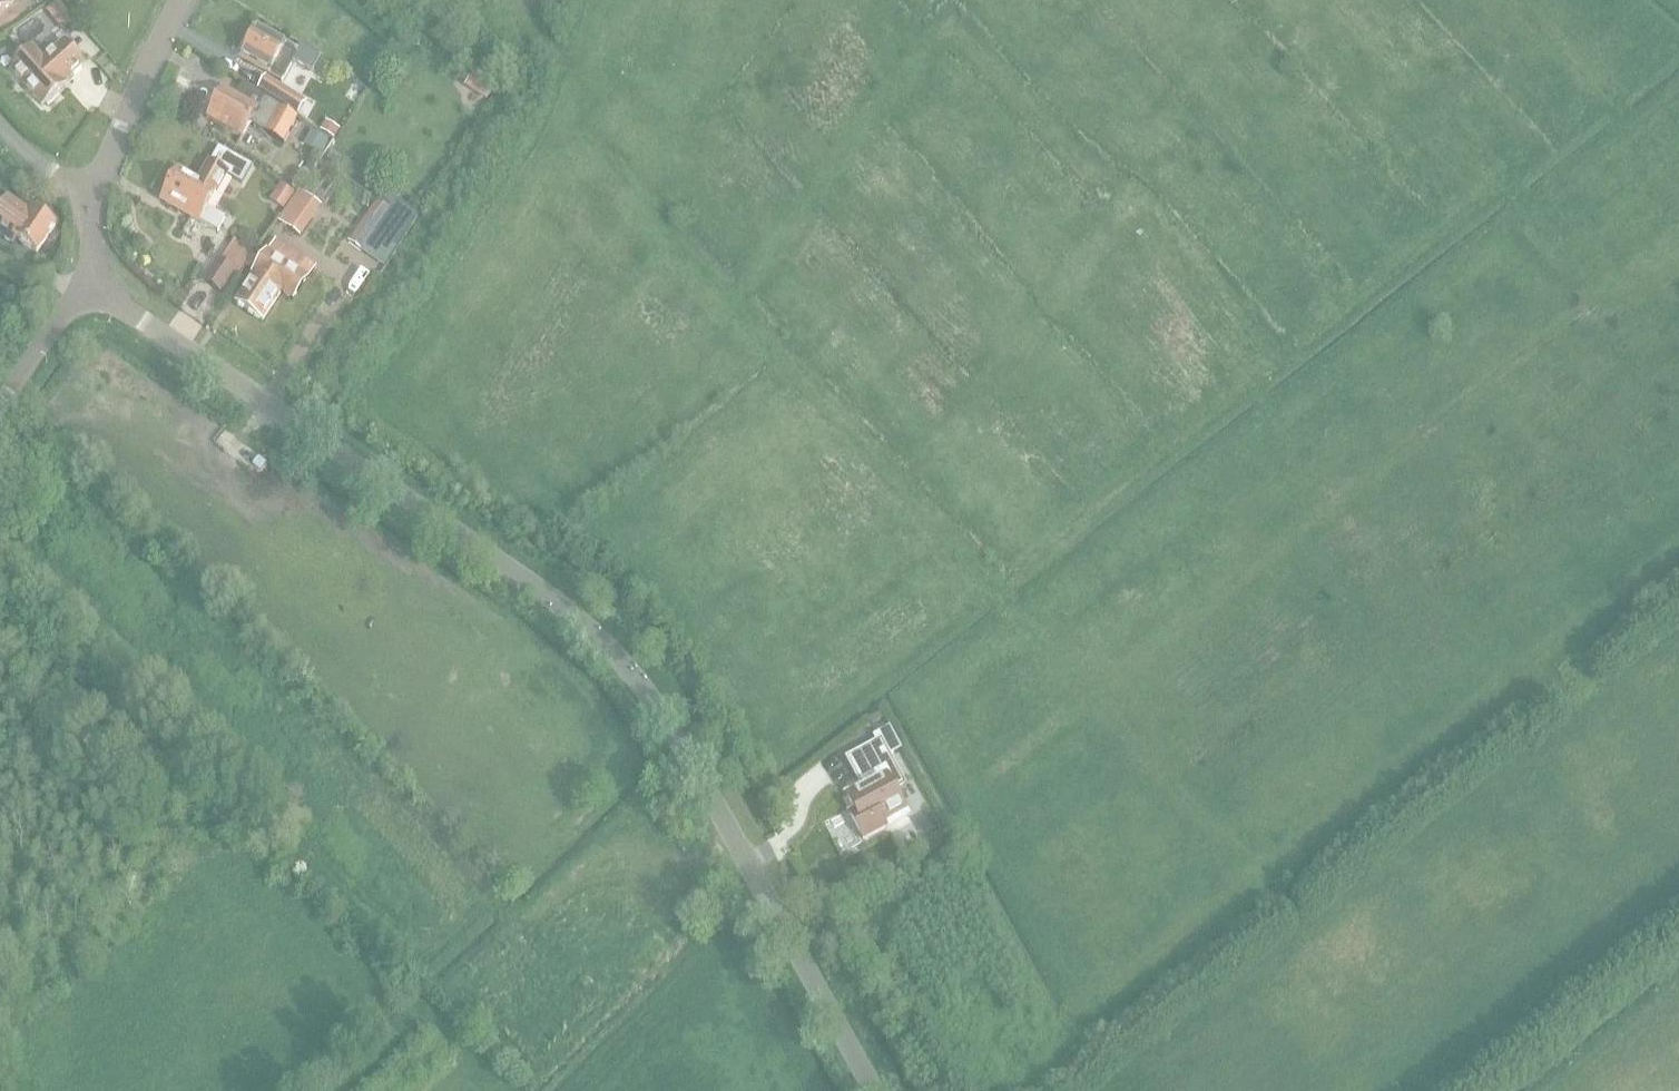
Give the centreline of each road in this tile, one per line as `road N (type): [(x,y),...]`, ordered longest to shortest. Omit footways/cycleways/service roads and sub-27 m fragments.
road 1 (unclassified): [(876,1090),(667,720),(628,667),(538,587),(311,433)]
road 2 (residential): [(311,433),(90,284)]
road 3 (residential): [(91,192),(182,0)]
road 4 (residential): [(0,403),(90,284)]

